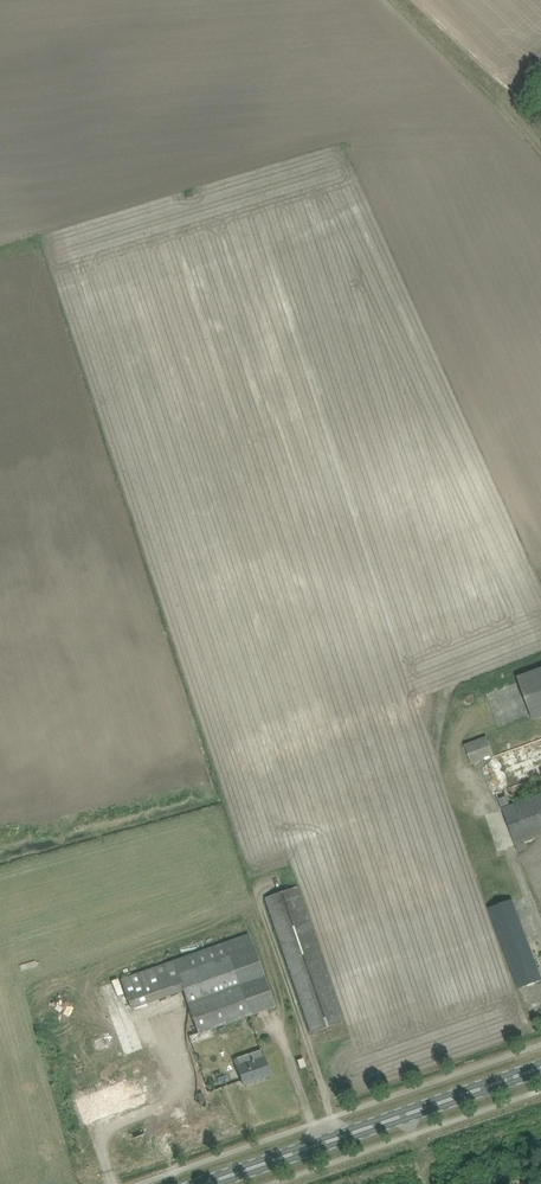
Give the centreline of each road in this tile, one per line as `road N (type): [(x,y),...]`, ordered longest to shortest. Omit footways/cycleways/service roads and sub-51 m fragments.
road 1 (primary): [(203,1183),(540,1067)]
road 2 (track): [(540,150),(395,0)]

